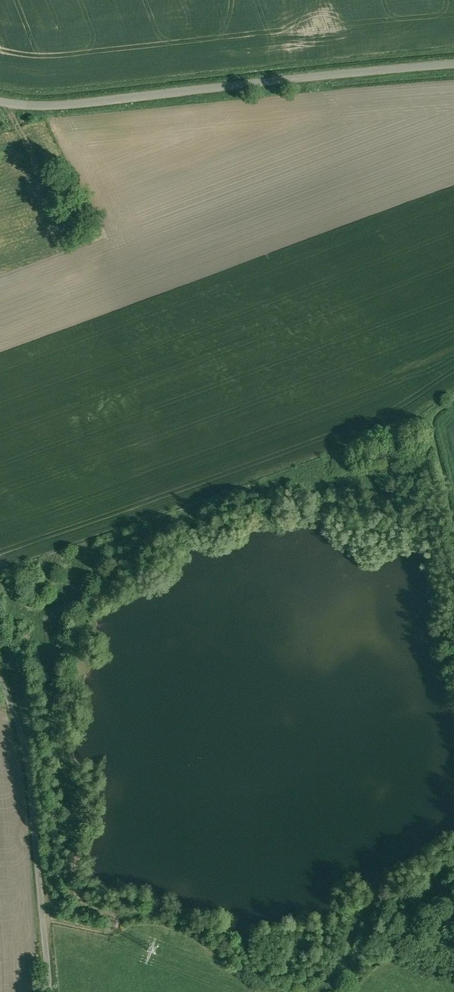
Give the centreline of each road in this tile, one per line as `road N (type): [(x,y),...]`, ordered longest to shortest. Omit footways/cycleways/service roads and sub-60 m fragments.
road 1 (unclassified): [(0,105),(19,110),(453,69)]
road 2 (unclassified): [(54,991),(19,728),(0,669)]

